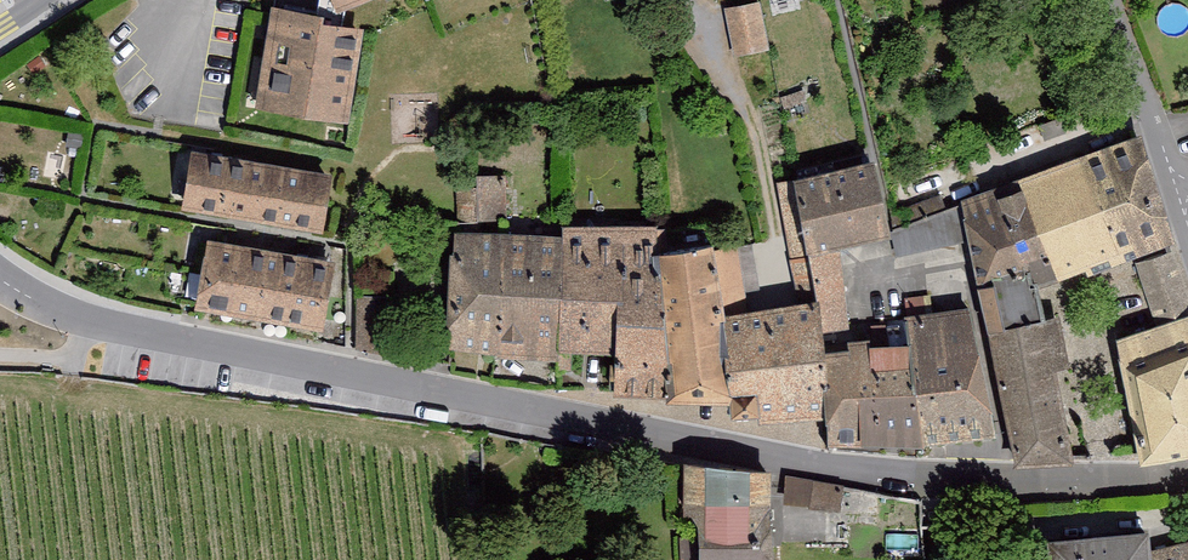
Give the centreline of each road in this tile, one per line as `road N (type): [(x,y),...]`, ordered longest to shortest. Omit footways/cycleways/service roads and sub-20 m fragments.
road 1 (residential): [(1187,475),(1019,483),(803,459),(168,344),(88,324),(0,279)]
road 2 (residential): [(1110,0),(1178,190)]

